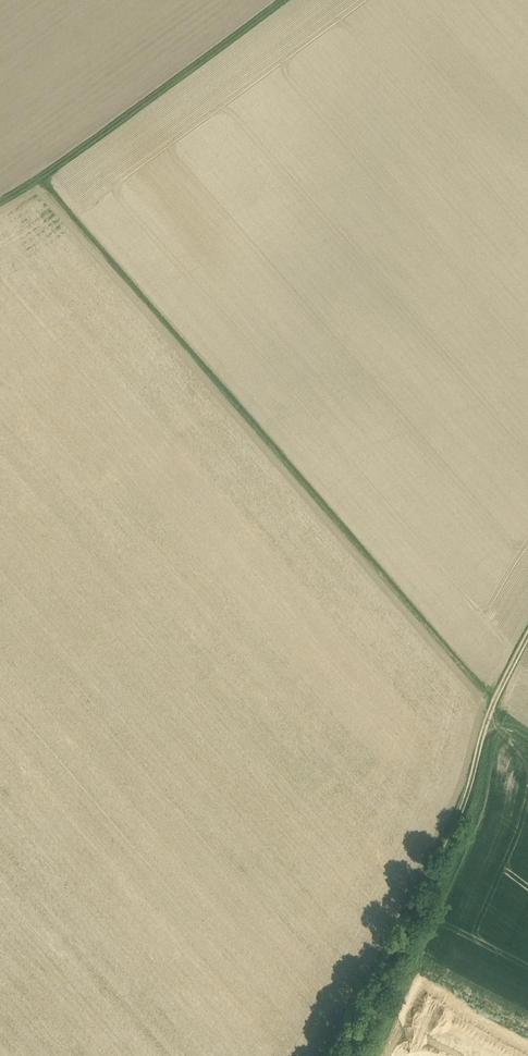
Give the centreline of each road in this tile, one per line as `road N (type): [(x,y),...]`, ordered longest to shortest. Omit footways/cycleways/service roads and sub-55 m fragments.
road 1 (track): [(527,634),(494,698),(463,815),(344,1055)]
road 2 (track): [(283,0),(0,201)]

